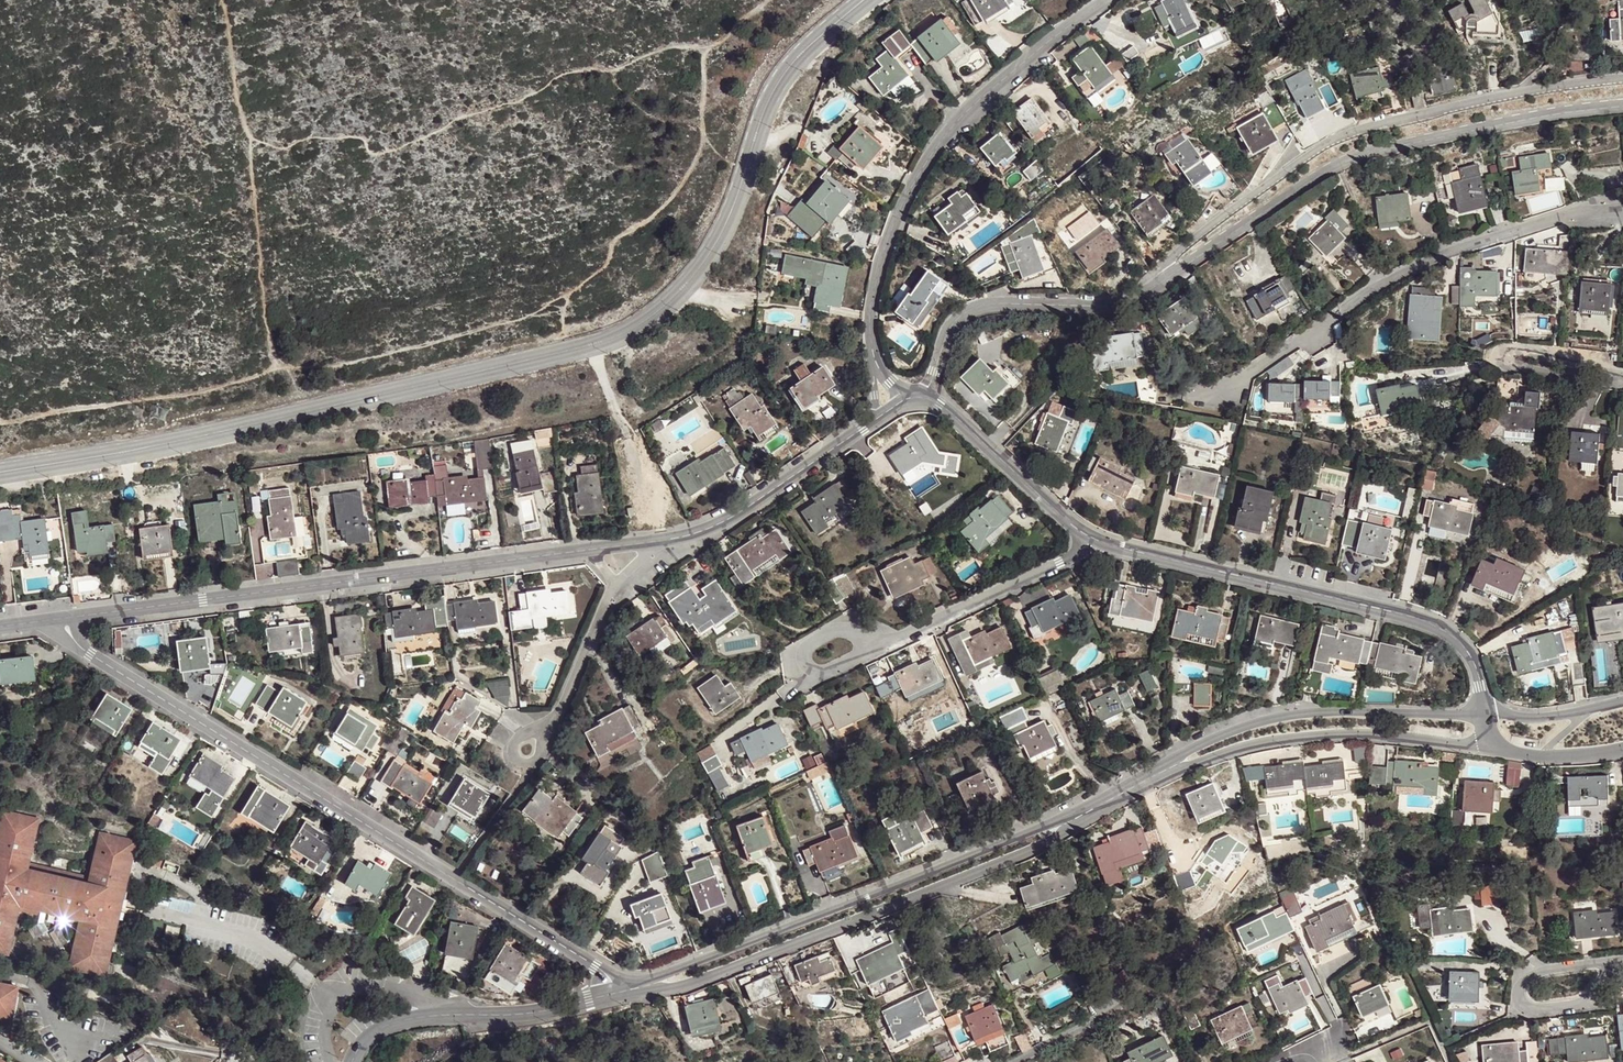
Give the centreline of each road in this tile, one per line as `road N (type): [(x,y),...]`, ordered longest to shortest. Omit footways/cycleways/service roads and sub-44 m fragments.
road 1 (residential): [(865,0),(773,84),(716,239),(665,308),(642,324),(303,413),(0,472)]
road 2 (residential): [(1622,107),(1529,117),(1356,157),(1129,303),(982,303),(953,321),(933,399)]
road 3 (residential): [(52,623),(634,989)]
road 4 (residential): [(52,623),(591,550)]
road 5 (residential): [(1105,0),(981,98),(923,164),(878,271),(872,319),(872,346),(902,401)]
road 6 (residential): [(634,989),(695,982),(1034,847),(1085,811)]
road 7 (residential): [(1085,811),(634,989)]
road 8 (residential): [(1093,539),(1437,621),(1465,642),(1484,712)]
road 9 (residential): [(1210,398),(1403,279),(1481,243),(1622,210)]
road 10 (residential): [(1484,712),(1300,715),(1226,733),(1132,787)]
road 11 (residential): [(1132,787),(1230,753),(1325,736),(1486,748)]
road 12 (residential): [(634,989),(551,1009),(404,1020),(381,1027),(352,1061)]
road 13 (residential): [(657,540),(709,531),(902,401)]
road 14 (residential): [(885,644),(1072,558),(1093,539)]
road 15 (residential): [(933,399),(1093,539)]
road 16 (residential): [(1622,382),(1509,368),(1500,356),(1512,348),(1569,359)]
road 17 (residential): [(1615,961),(1534,972),(1518,994),(1534,1009),(1578,1003),(1593,991)]
road 18 (residential): [(559,714),(616,580)]
road 19 (residential): [(559,714),(537,760),(515,761),(515,738),(551,719)]
road 20 (residential): [(885,644),(835,632),(805,650),(807,665),(828,671)]

